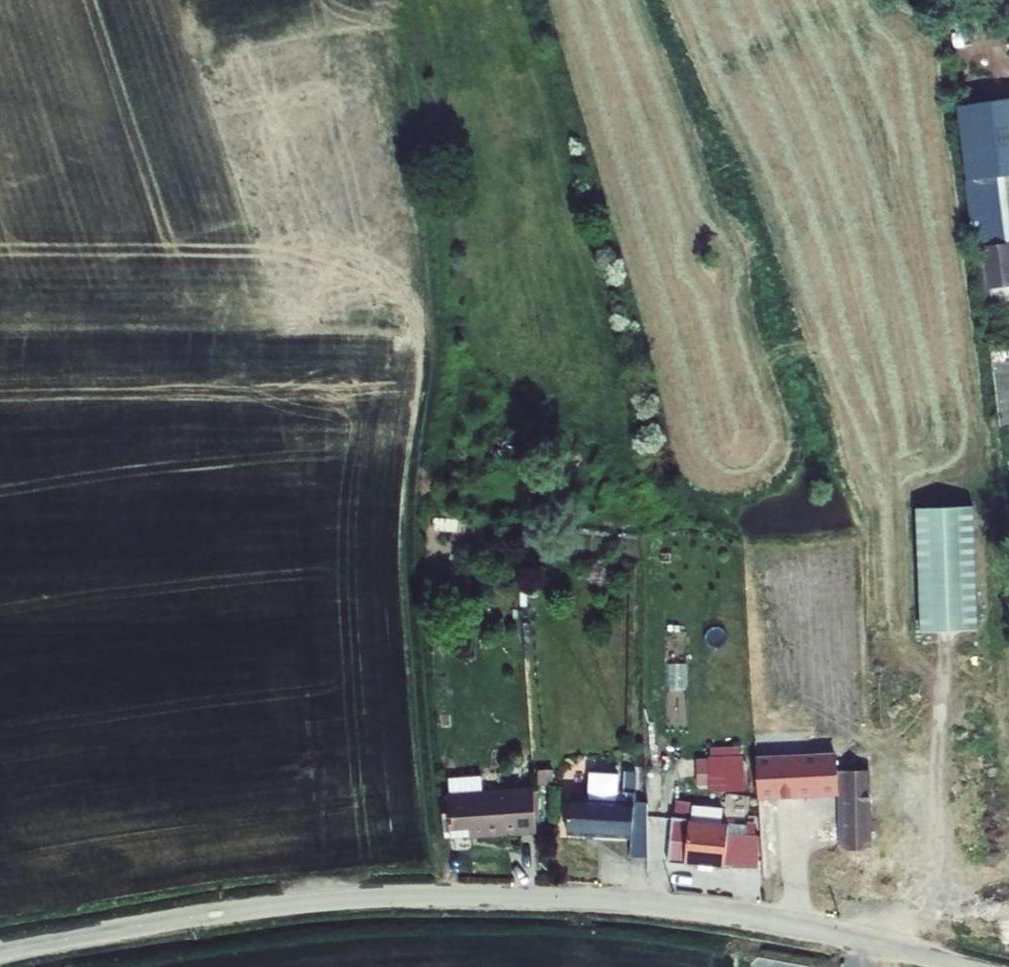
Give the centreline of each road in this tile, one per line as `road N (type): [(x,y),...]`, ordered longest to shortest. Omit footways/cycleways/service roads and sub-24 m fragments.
road 1 (tertiary): [(0,952),(257,907),(475,896),(709,913),(952,966)]

